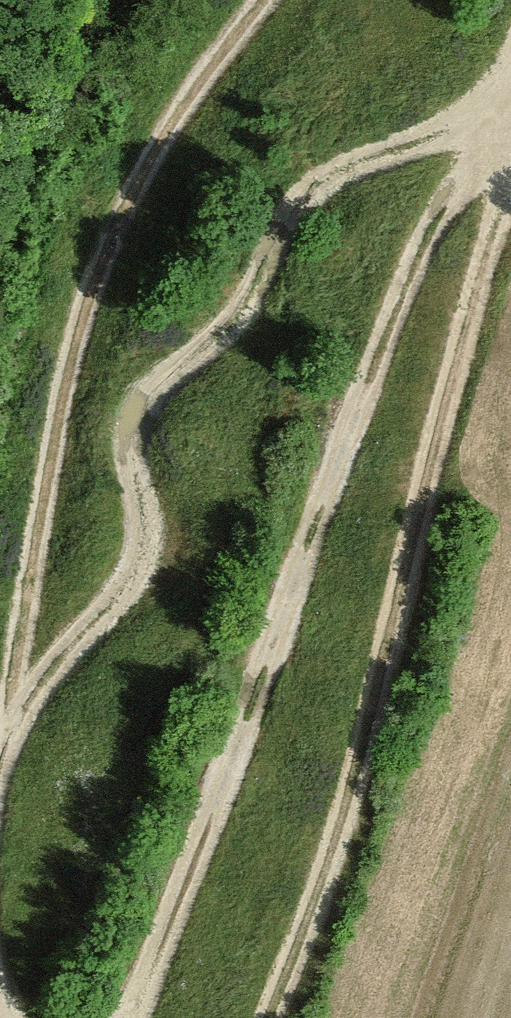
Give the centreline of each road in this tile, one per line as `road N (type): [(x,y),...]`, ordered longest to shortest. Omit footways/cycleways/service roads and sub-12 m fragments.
road 1 (track): [(510,91),(311,891),(259,1017)]
road 2 (track): [(122,1017),(228,760),(369,348),(459,168)]
road 3 (track): [(501,137),(444,137),(357,157),(294,196),(233,313),(136,385),(114,427),(141,518),(132,572),(47,657),(0,725)]
road 4 (track): [(252,0),(112,200),(68,319),(0,702)]

